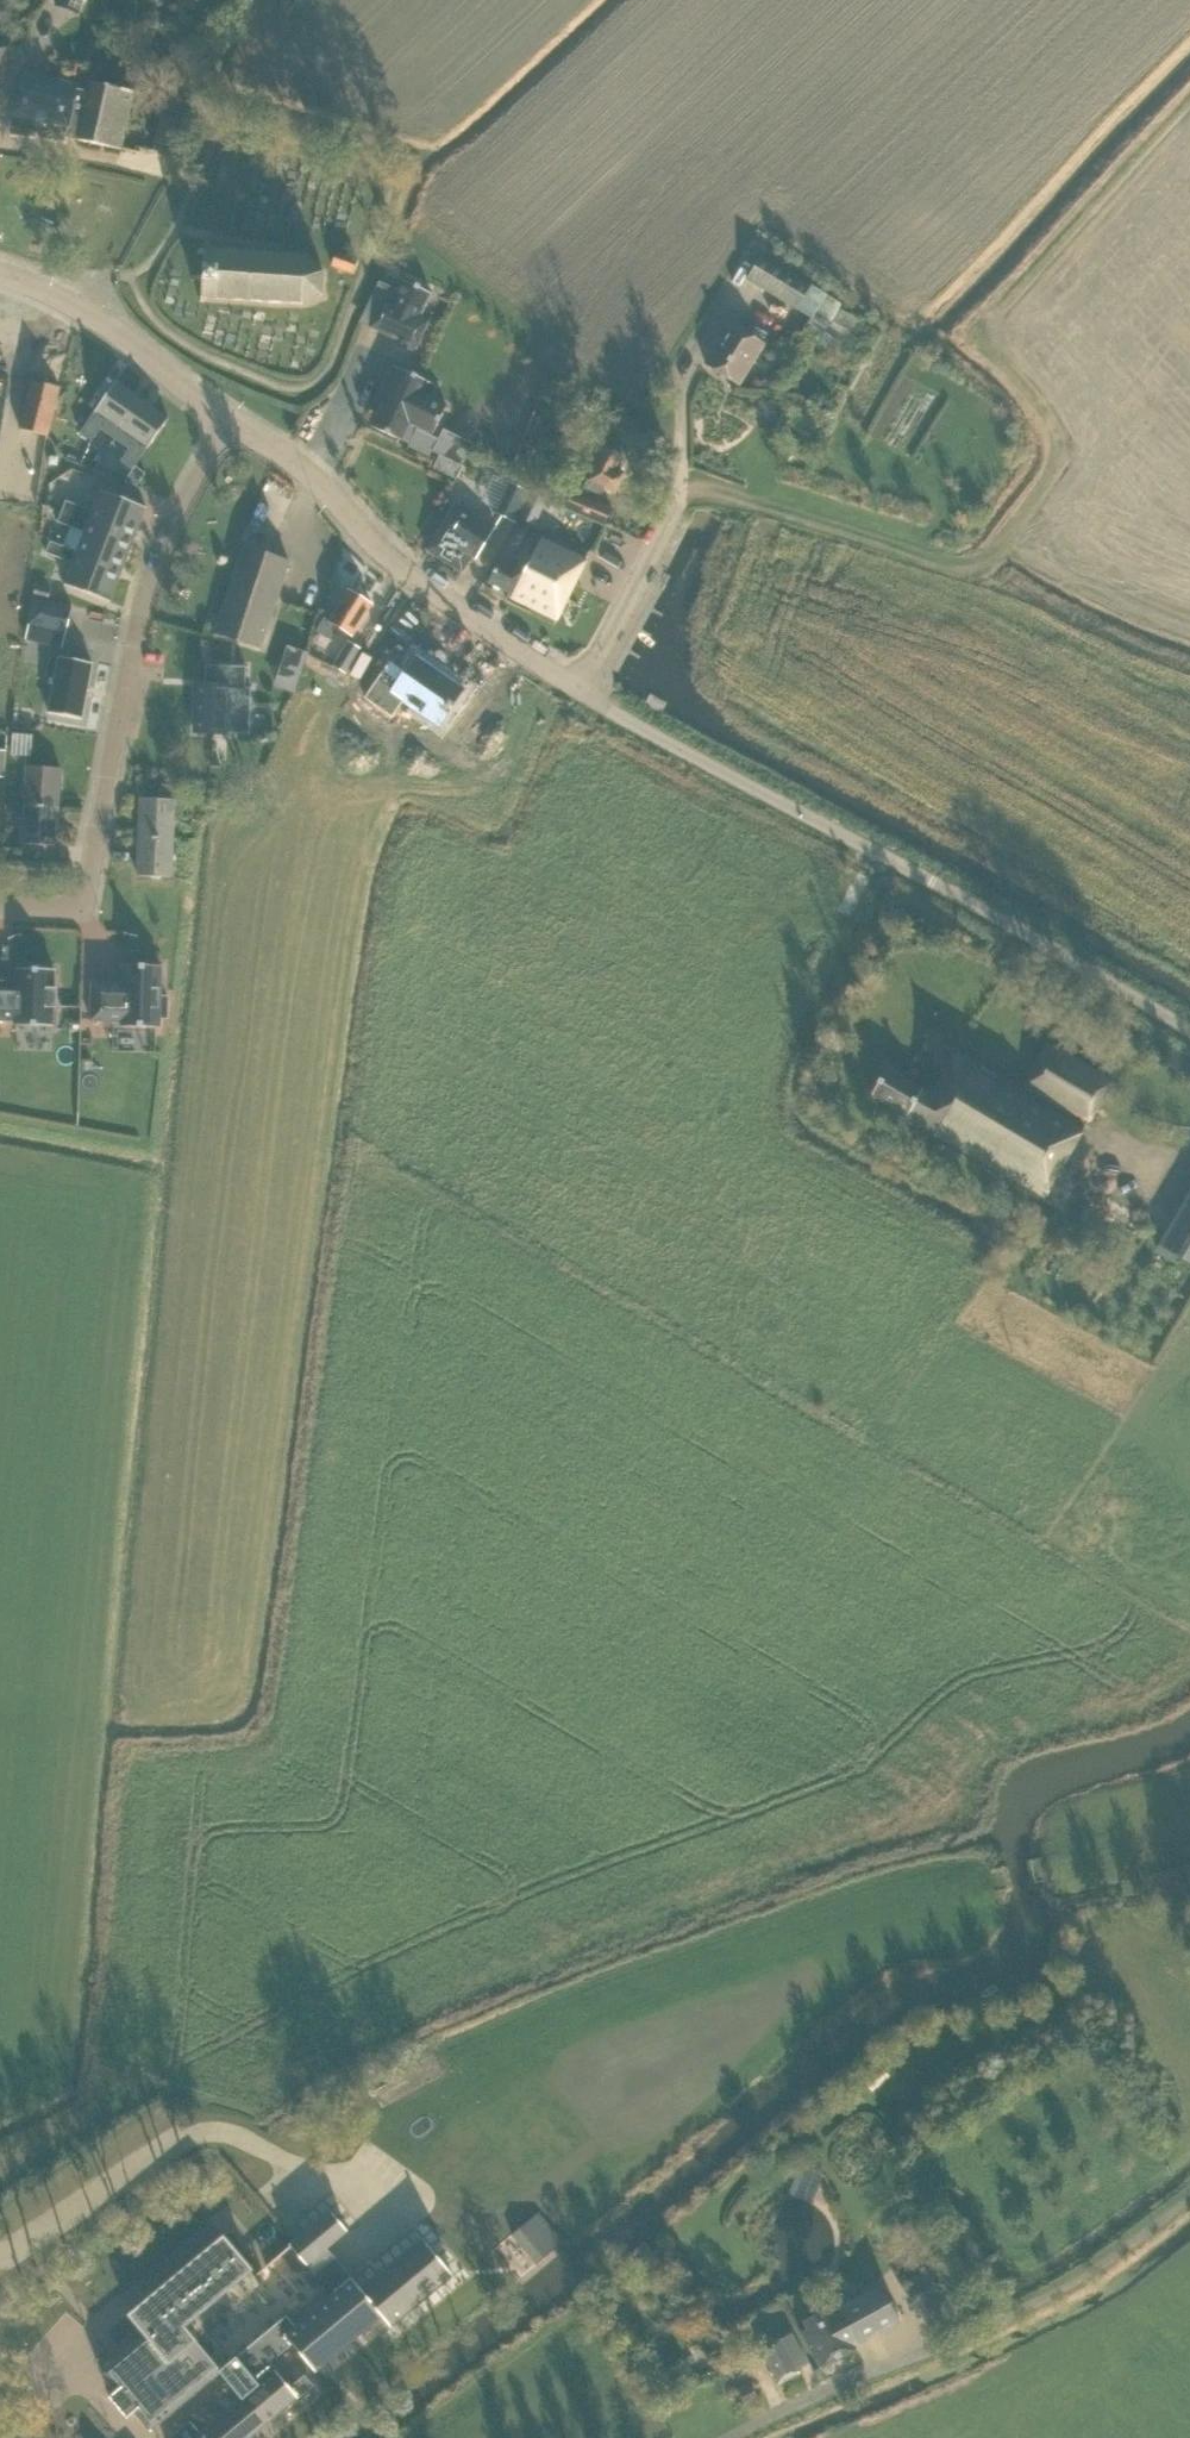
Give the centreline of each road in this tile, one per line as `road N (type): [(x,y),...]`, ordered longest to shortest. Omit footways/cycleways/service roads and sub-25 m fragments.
road 1 (unclassified): [(1189,1034),(934,883),(580,694)]
road 2 (residential): [(0,907),(83,910),(151,578),(235,422)]
road 3 (unclassified): [(730,2437),(811,2397),(1015,2315),(1101,2265),(1189,2199)]
road 4 (unclassified): [(580,694),(402,567),(305,472),(235,422)]
road 5 (residential): [(580,694),(677,510),(681,395)]
road 6 (unclassified): [(235,422),(91,321),(0,276)]
road 7 (residential): [(0,140),(176,173)]

